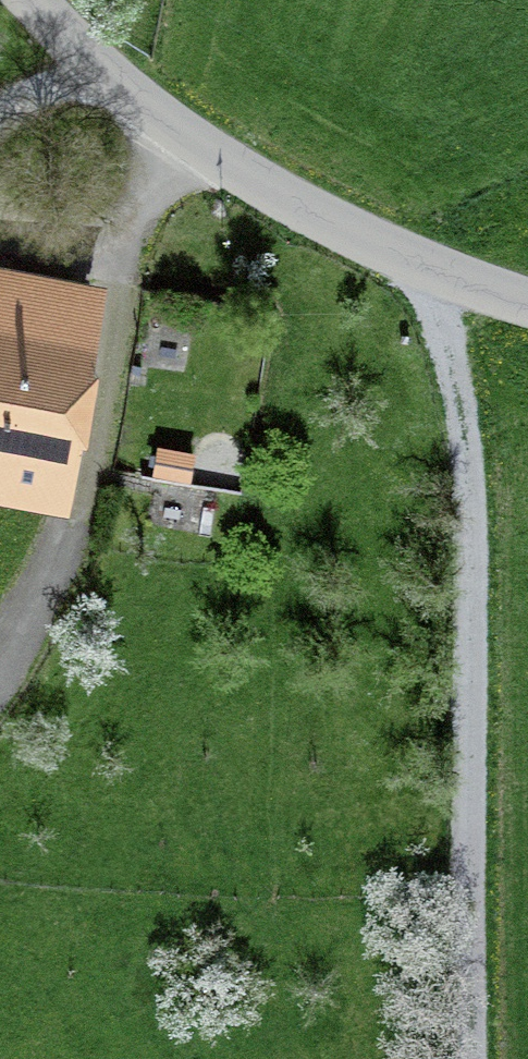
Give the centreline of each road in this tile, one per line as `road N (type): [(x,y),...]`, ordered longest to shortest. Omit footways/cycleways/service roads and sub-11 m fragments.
road 1 (track): [(425,259),(472,504),(475,1058)]
road 2 (tertiary): [(31,0),(85,59),(194,145),(334,222),(527,302)]
road 3 (track): [(194,145),(127,273),(85,522),(0,645)]

